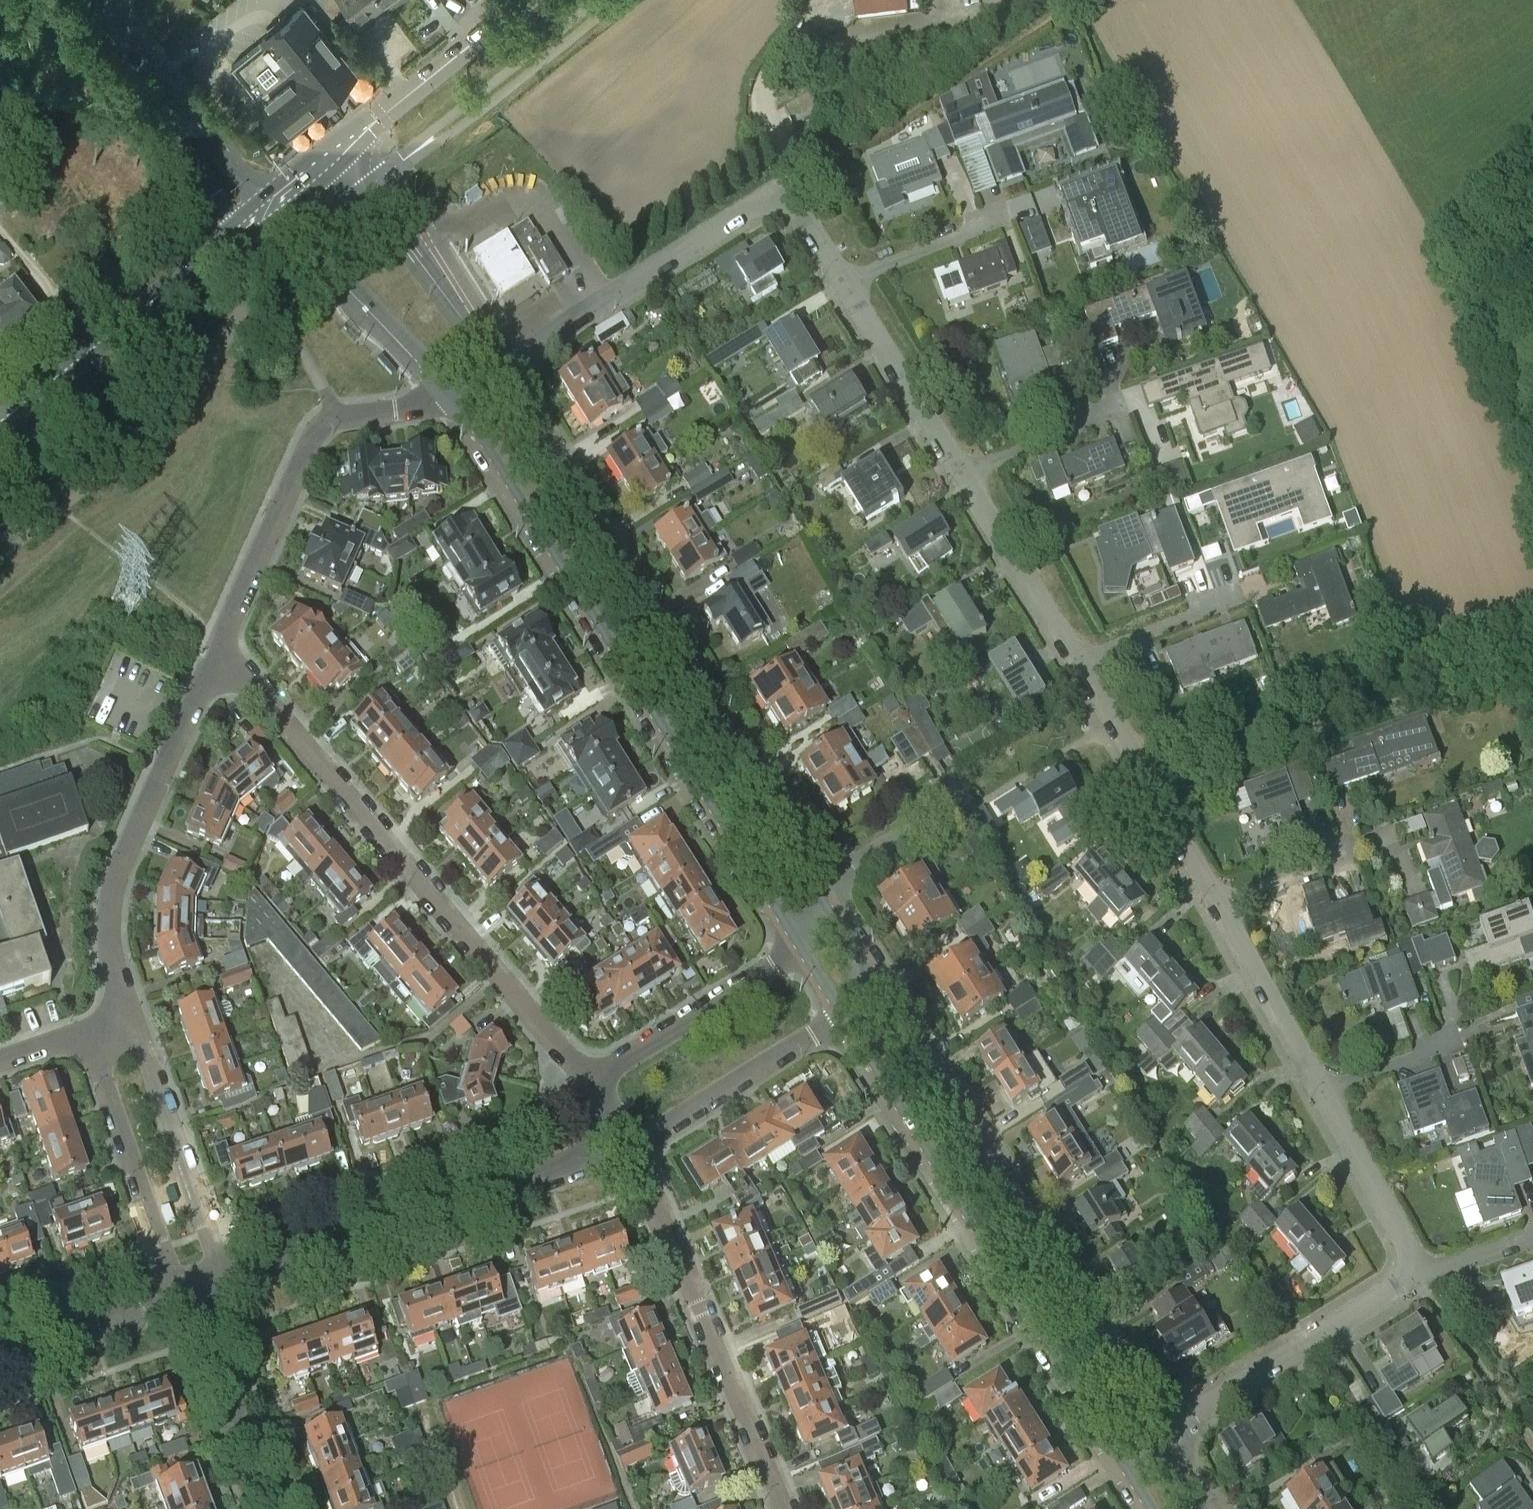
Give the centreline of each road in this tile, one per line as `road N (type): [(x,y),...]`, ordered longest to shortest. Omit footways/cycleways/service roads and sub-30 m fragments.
road 1 (tertiary): [(811,887),(501,369)]
road 2 (tertiary): [(455,401),(777,908)]
road 3 (residential): [(591,1085),(220,647)]
road 4 (tertiary): [(845,1013),(1123,1461)]
road 5 (tertiary): [(1158,1438),(879,991)]
road 6 (residential): [(224,1287),(629,1144)]
road 7 (residential): [(784,1508),(629,1144)]
road 8 (residential): [(132,1017),(112,954),(112,898),(220,647)]
road 9 (residential): [(220,647),(323,425),(455,401)]
road 10 (residential): [(962,475),(799,210),(782,197)]
road 11 (residential): [(501,369),(758,203),(782,197)]
road 12 (secondary): [(0,420),(241,230)]
road 13 (residential): [(1158,1438),(1414,1275)]
road 14 (residential): [(90,1031),(178,1304)]
road 15 (residential): [(224,1287),(132,1017)]
road 16 (residential): [(1220,905),(1078,668)]
road 17 (track): [(1532,185),(1497,216),(1477,266),(1532,429)]
road 18 (residential): [(629,1144),(845,1013)]
road 19 (residential): [(802,949),(591,1085)]
road 20 (secondary): [(339,152),(526,0)]
road 21 (residential): [(275,1508),(195,1297)]
road 22 (residential): [(1078,668),(962,475)]
road 23 (residential): [(133,39),(159,110),(241,230)]
road 24 (residential): [(263,212),(133,39)]
road 25 (residential): [(1325,1094),(1220,905)]
road 26 (residential): [(1414,1275),(1406,1237),(1325,1094)]
road 27 (residential): [(962,475),(1137,404)]
road 28 (residential): [(0,1364),(178,1304)]
road 29 (residential): [(811,887),(965,794)]
road 30 (residential): [(1078,668),(1238,598)]
road 31 (tertiary): [(501,369),(400,228)]
road 32 (tertiary): [(342,280),(455,401)]
road 33 (residential): [(1220,905),(1358,851)]
road 34 (residential): [(1325,1094),(1456,1040)]
road 35 (residential): [(1414,1275),(1532,1235)]

